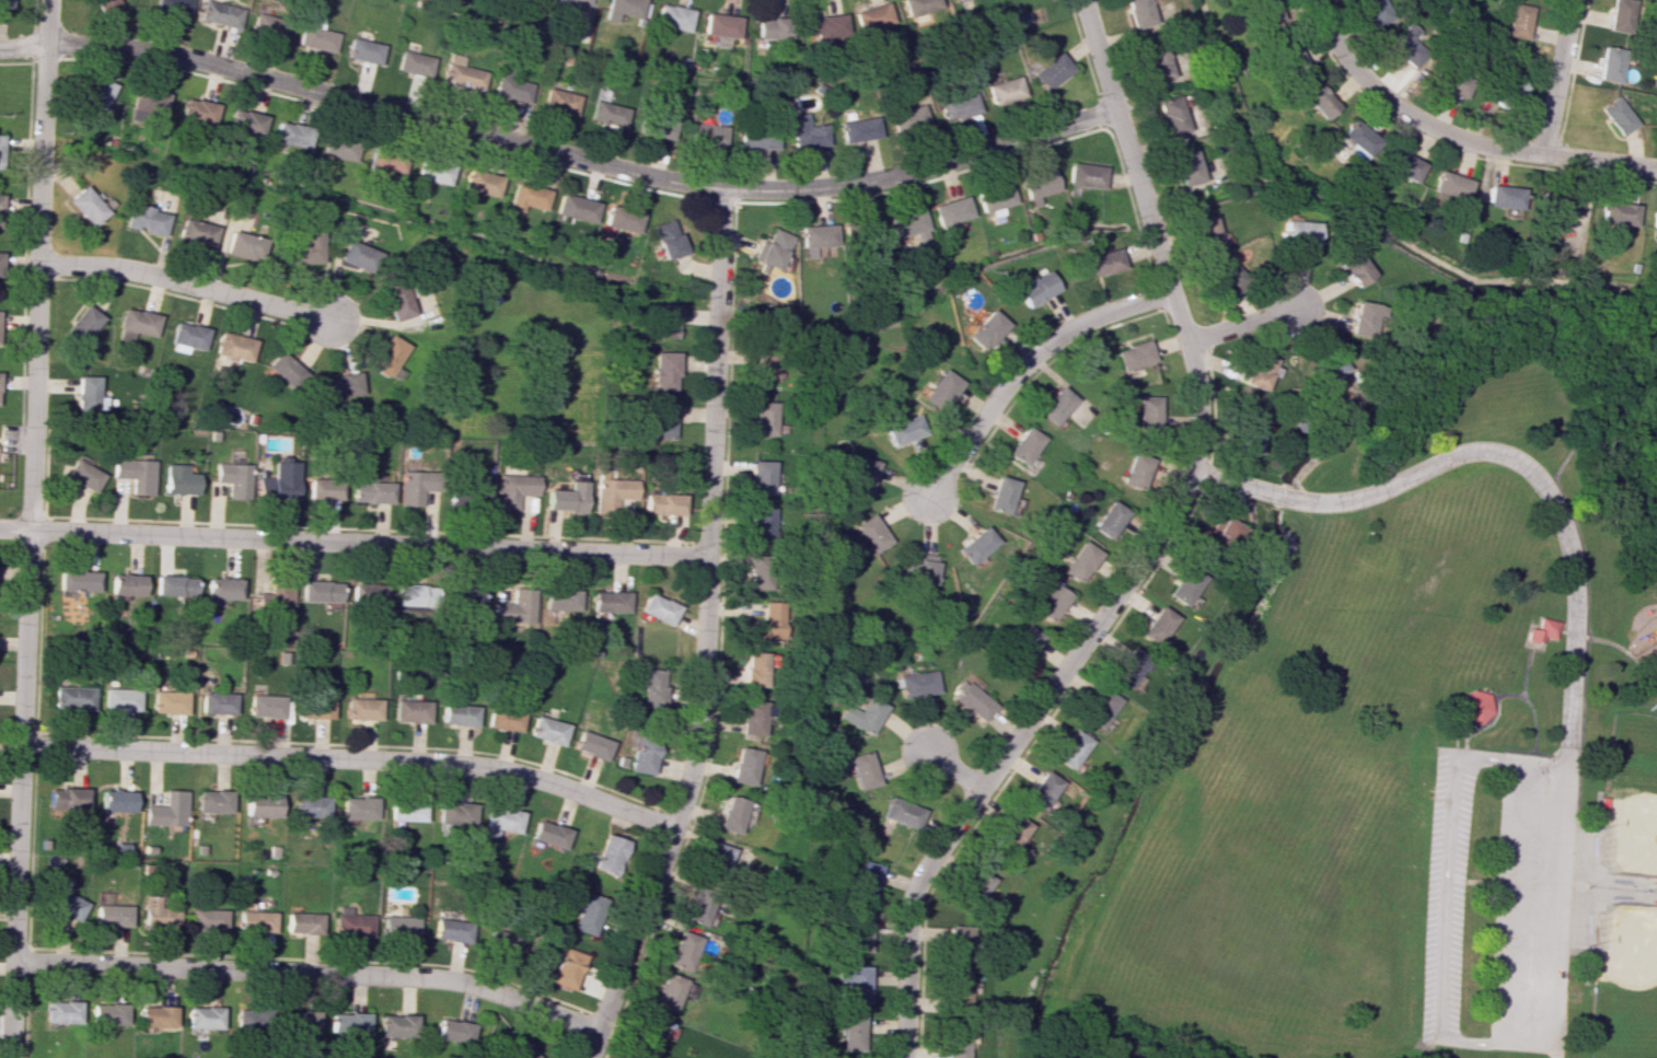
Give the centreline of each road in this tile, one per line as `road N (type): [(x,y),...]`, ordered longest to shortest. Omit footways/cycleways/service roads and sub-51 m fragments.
road 1 (residential): [(1114,112),(868,182),(719,189),(169,54),(44,44)]
road 2 (residential): [(45,0),(10,1057)]
road 3 (residential): [(589,1057),(674,828),(700,728),(719,189)]
road 4 (residential): [(1169,293),(1197,390),(1190,472),(1167,523),(924,865),(906,911),(902,1047)]
road 5 (residential): [(707,559),(0,529)]
road 6 (residential): [(1190,472),(1306,505),(1352,502),(1445,458),(1476,453),(1532,476),(1558,516),(1578,588),(1566,770)]
road 7 (residential): [(674,828),(557,784),(466,763),(22,745)]
road 8 (residential): [(599,1032),(434,977),(13,961)]
road 9 (residential): [(1169,293),(1057,336),(1009,381),(927,500)]
road 10 (residential): [(1169,293),(1081,0)]
road 11 (residential): [(36,264),(105,266),(334,318)]
road 12 (residential): [(1400,112),(1461,142),(1656,170)]
road 13 (residential): [(1571,0),(1540,154)]
road 14 (residential): [(1313,0),(1352,68),(1400,112)]

